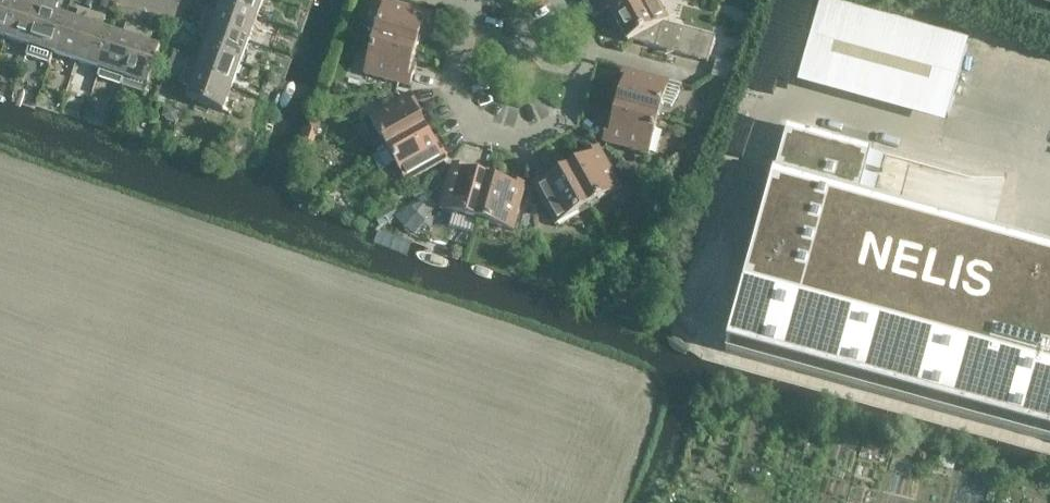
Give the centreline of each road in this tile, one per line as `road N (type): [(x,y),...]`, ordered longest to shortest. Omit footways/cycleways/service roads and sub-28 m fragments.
road 1 (residential): [(589,50),(575,101),(549,125),(521,140),(471,127),(450,85),(472,5)]

